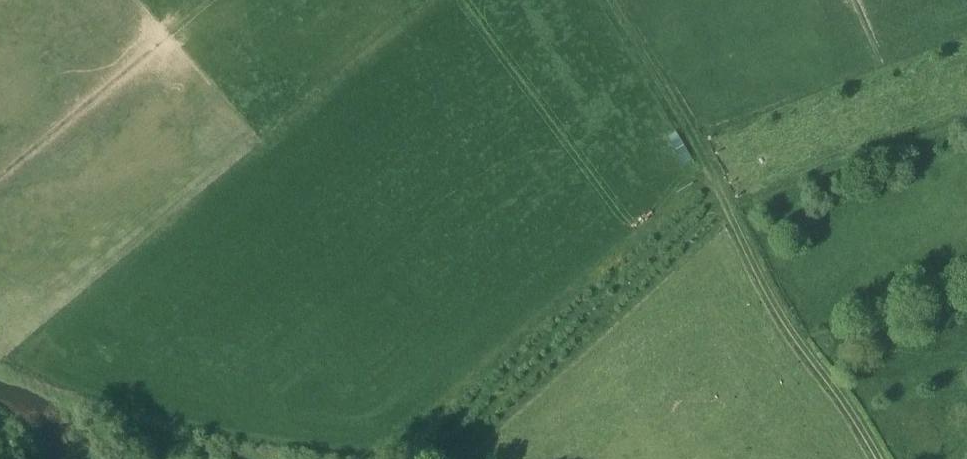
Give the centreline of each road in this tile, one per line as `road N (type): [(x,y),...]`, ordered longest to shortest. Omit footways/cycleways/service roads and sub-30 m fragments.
road 1 (track): [(606,0),(787,318),(880,458)]

